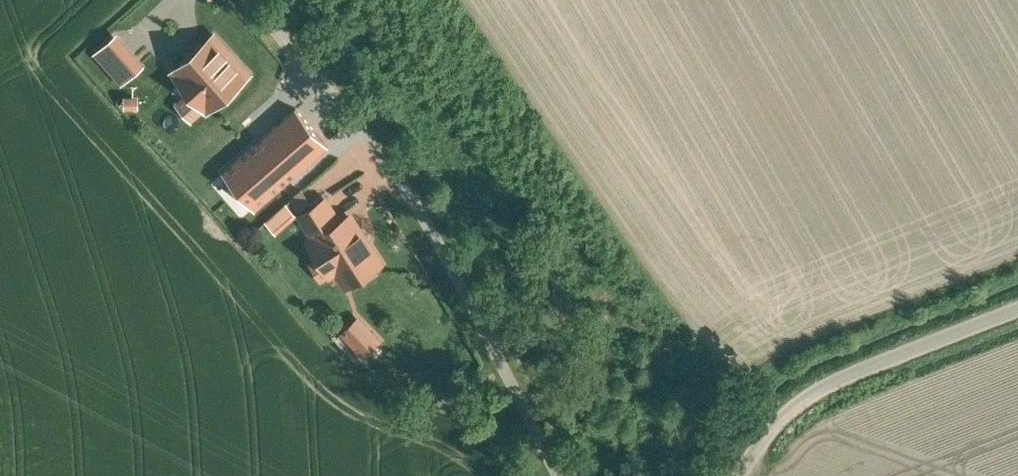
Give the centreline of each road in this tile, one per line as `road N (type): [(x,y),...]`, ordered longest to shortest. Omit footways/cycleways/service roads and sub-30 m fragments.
road 1 (unclassified): [(557,475),(441,247),(250,0)]
road 2 (unclassified): [(1017,313),(819,394),(775,430),(743,475)]

